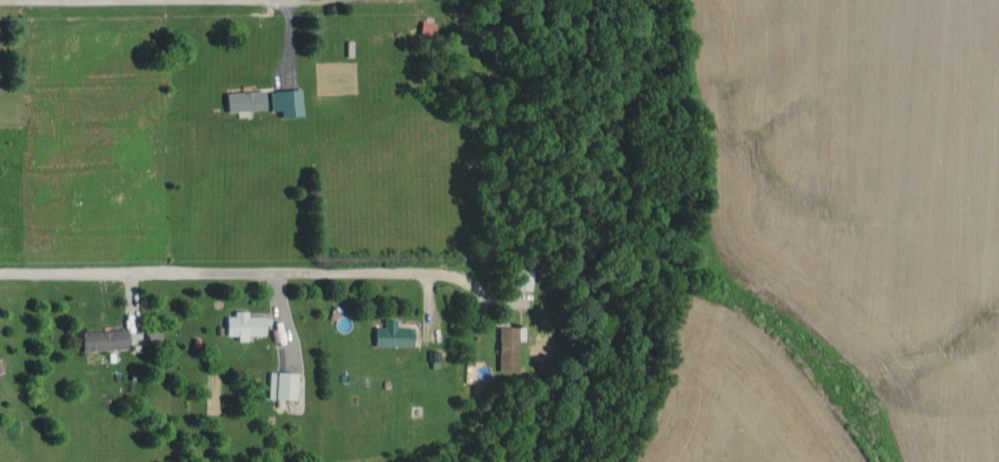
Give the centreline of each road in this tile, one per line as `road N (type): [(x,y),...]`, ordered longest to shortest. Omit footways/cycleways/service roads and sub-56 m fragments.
road 1 (residential): [(0,273),(431,268),(486,293)]

